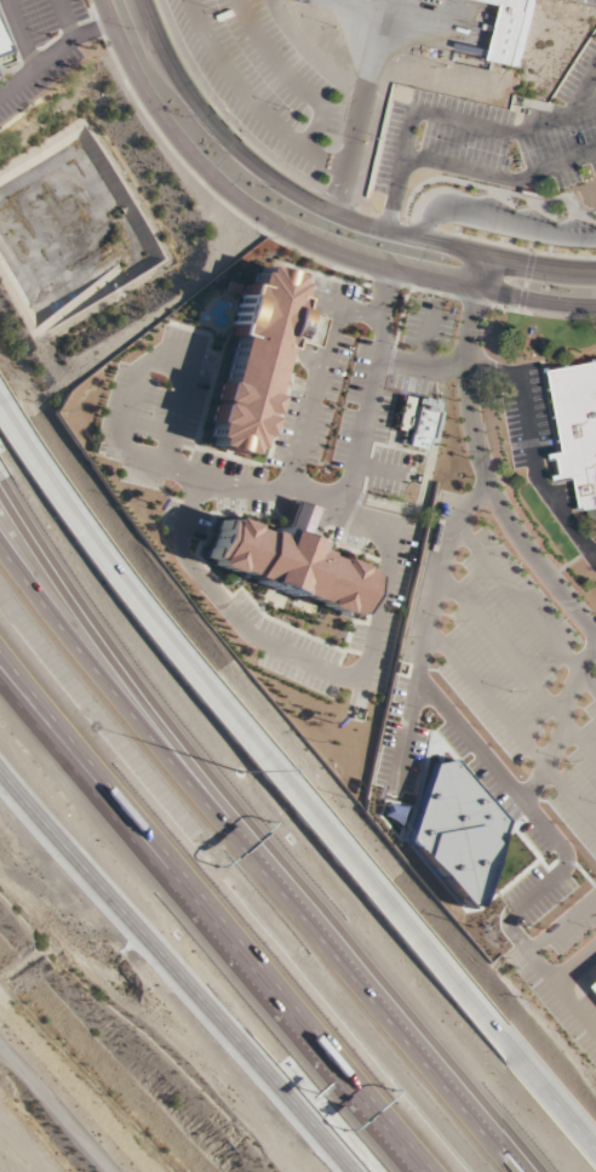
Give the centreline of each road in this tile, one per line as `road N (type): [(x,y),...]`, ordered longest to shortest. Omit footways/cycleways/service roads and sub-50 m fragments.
road 1 (primary): [(595,1170),(103,570),(0,424)]
road 2 (motorway): [(524,1171),(0,539)]
road 3 (motorway): [(0,661),(430,1171)]
road 4 (tertiary): [(103,0),(162,121),(196,162),(265,217),(351,258),(520,298),(595,304)]
road 5 (primary): [(0,765),(346,1171)]
road 6 (motorway): [(229,821),(0,482)]
road 7 (tertiary): [(418,238),(319,206),(236,149),(177,79),(143,0)]
road 8 (tertiary): [(595,271),(418,238)]

